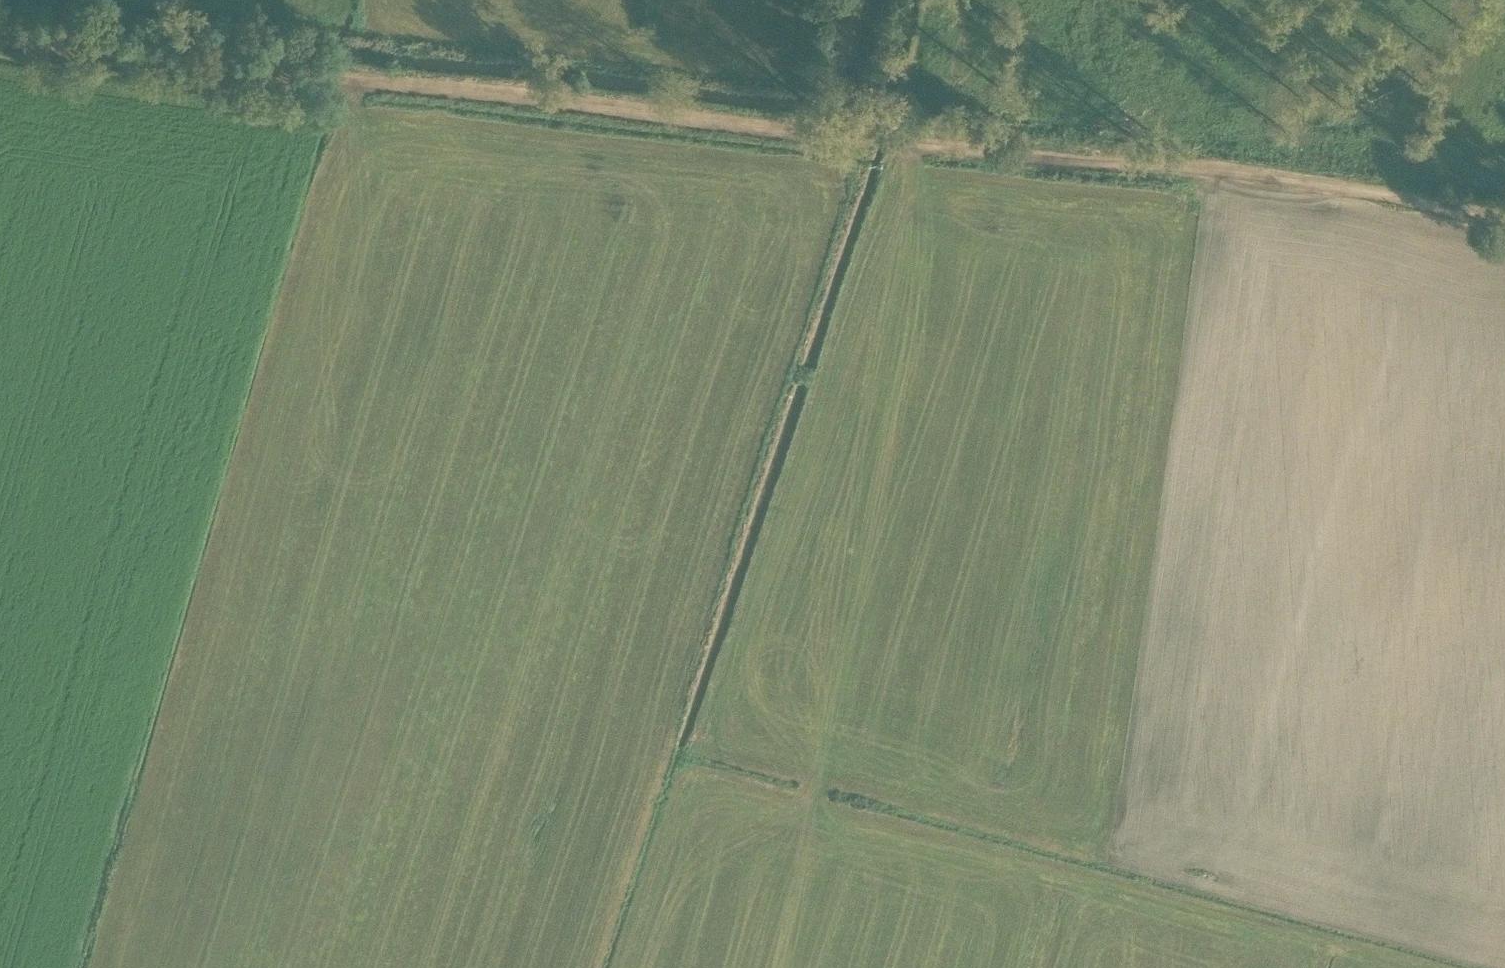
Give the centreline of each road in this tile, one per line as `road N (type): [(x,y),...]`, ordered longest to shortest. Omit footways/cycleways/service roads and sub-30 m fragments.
road 1 (track): [(0,35),(871,140)]
road 2 (track): [(871,140),(1504,217)]

